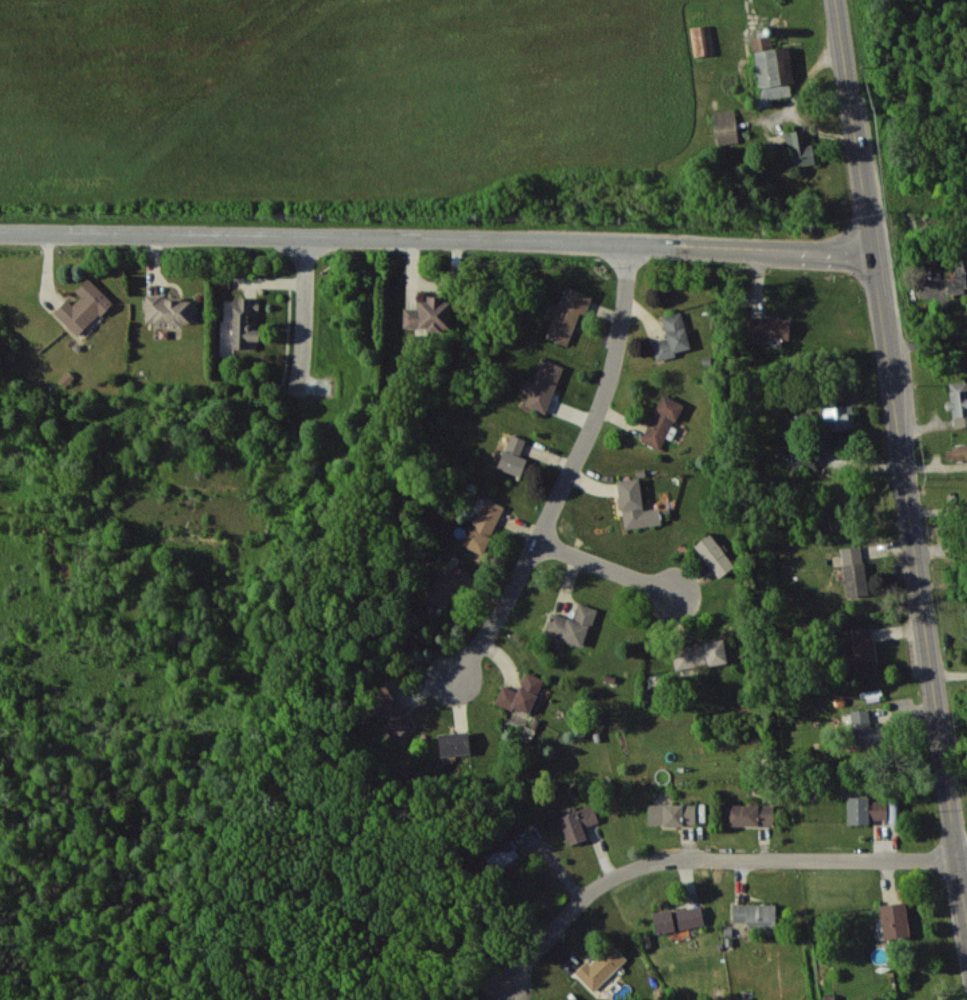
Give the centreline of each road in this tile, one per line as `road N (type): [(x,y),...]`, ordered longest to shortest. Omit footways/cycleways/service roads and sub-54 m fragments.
road 1 (secondary): [(838,0),(966,928)]
road 2 (residential): [(0,234),(874,252)]
road 3 (residential): [(956,866),(667,861),(603,885),(507,995)]
road 4 (residential): [(630,246),(612,380),(540,540),(453,687)]
road 5 (residential): [(540,540),(683,599)]
road 6 (residential): [(309,236),(300,389)]

